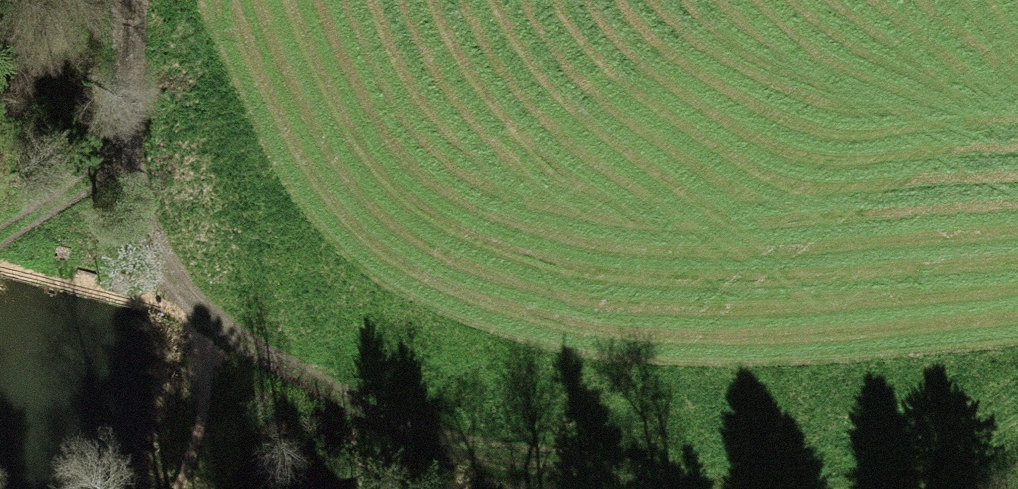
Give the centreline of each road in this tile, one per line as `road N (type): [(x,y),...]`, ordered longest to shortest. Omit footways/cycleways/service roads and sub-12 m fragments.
road 1 (track): [(133,0),(125,150),(168,279),(231,339),(310,385),(454,447),(728,488)]
road 2 (track): [(125,150),(0,235)]

